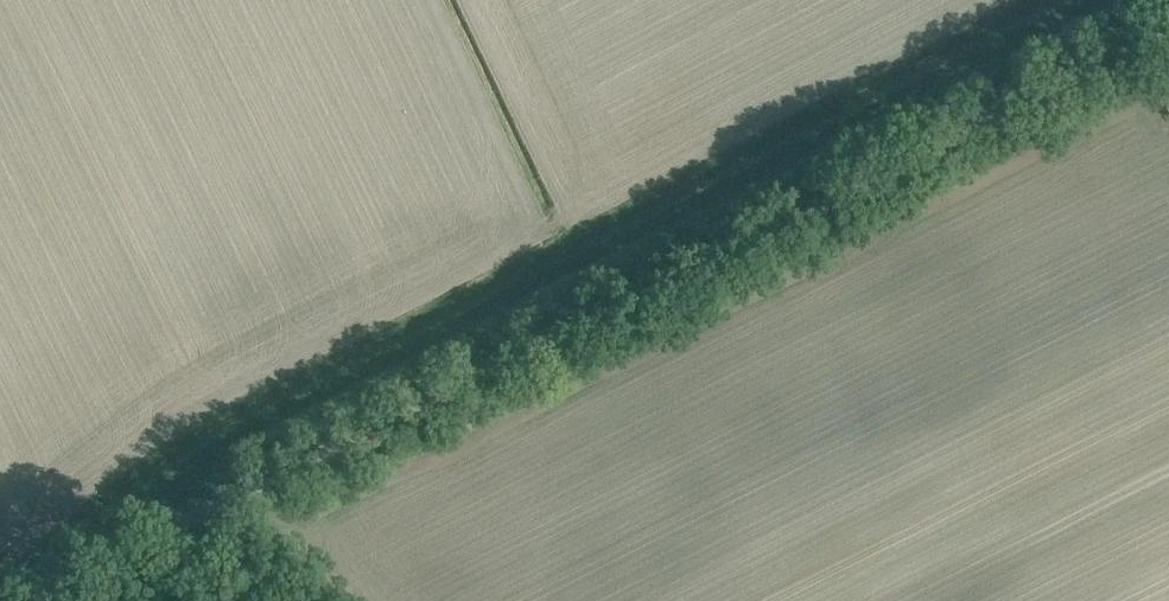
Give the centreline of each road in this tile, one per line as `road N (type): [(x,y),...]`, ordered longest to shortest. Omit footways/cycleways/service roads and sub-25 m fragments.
road 1 (unclassified): [(31,600),(1168,21)]
road 2 (track): [(1087,0),(219,440),(107,530),(100,566)]

